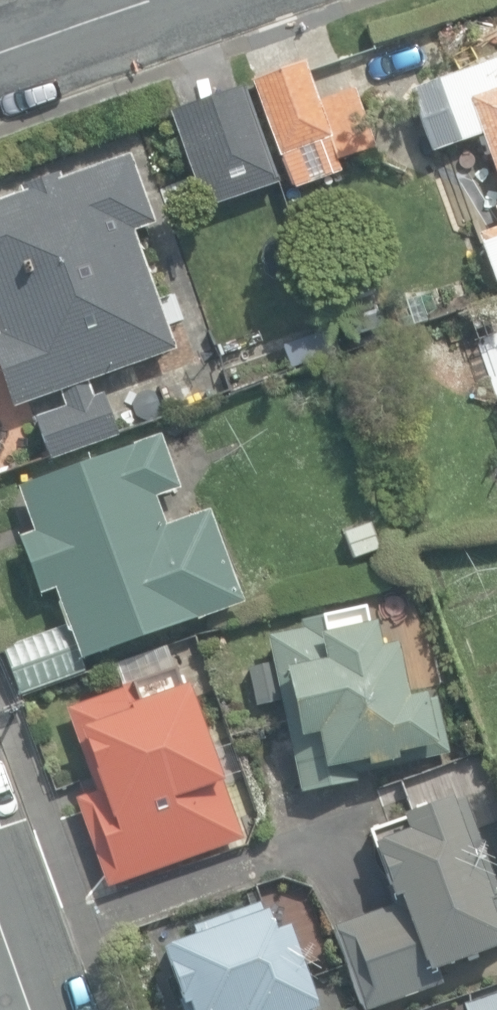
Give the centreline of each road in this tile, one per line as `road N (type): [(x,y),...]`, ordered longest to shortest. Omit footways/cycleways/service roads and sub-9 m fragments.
road 1 (residential): [(202,0),(0,64)]

